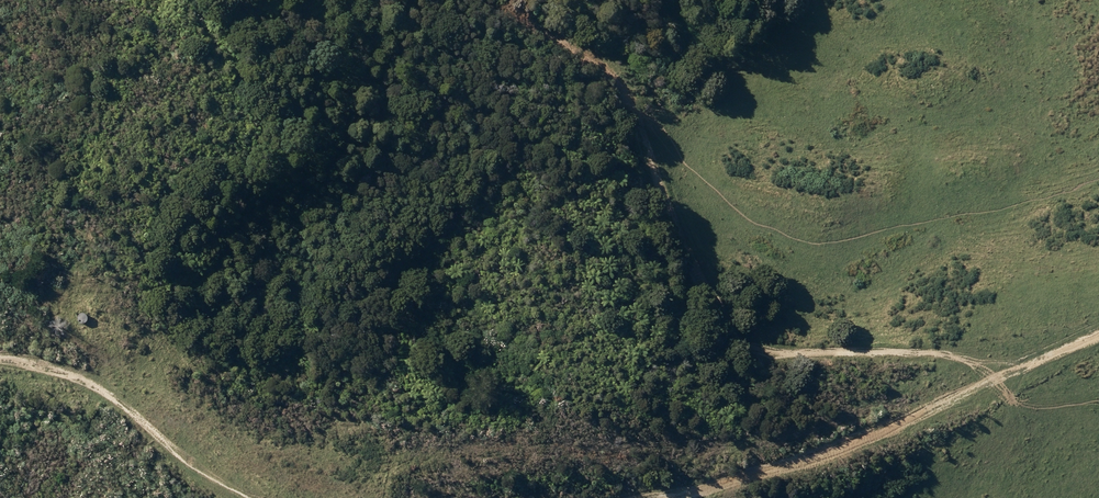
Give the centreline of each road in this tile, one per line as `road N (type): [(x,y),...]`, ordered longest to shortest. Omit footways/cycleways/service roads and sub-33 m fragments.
road 1 (track): [(1030,367),(756,353),(711,295),(661,192),(638,121),(609,74),(487,0)]
road 2 (track): [(686,497),(894,429),(1098,336)]
road 3 (track): [(0,355),(68,363),(153,431),(282,497)]

